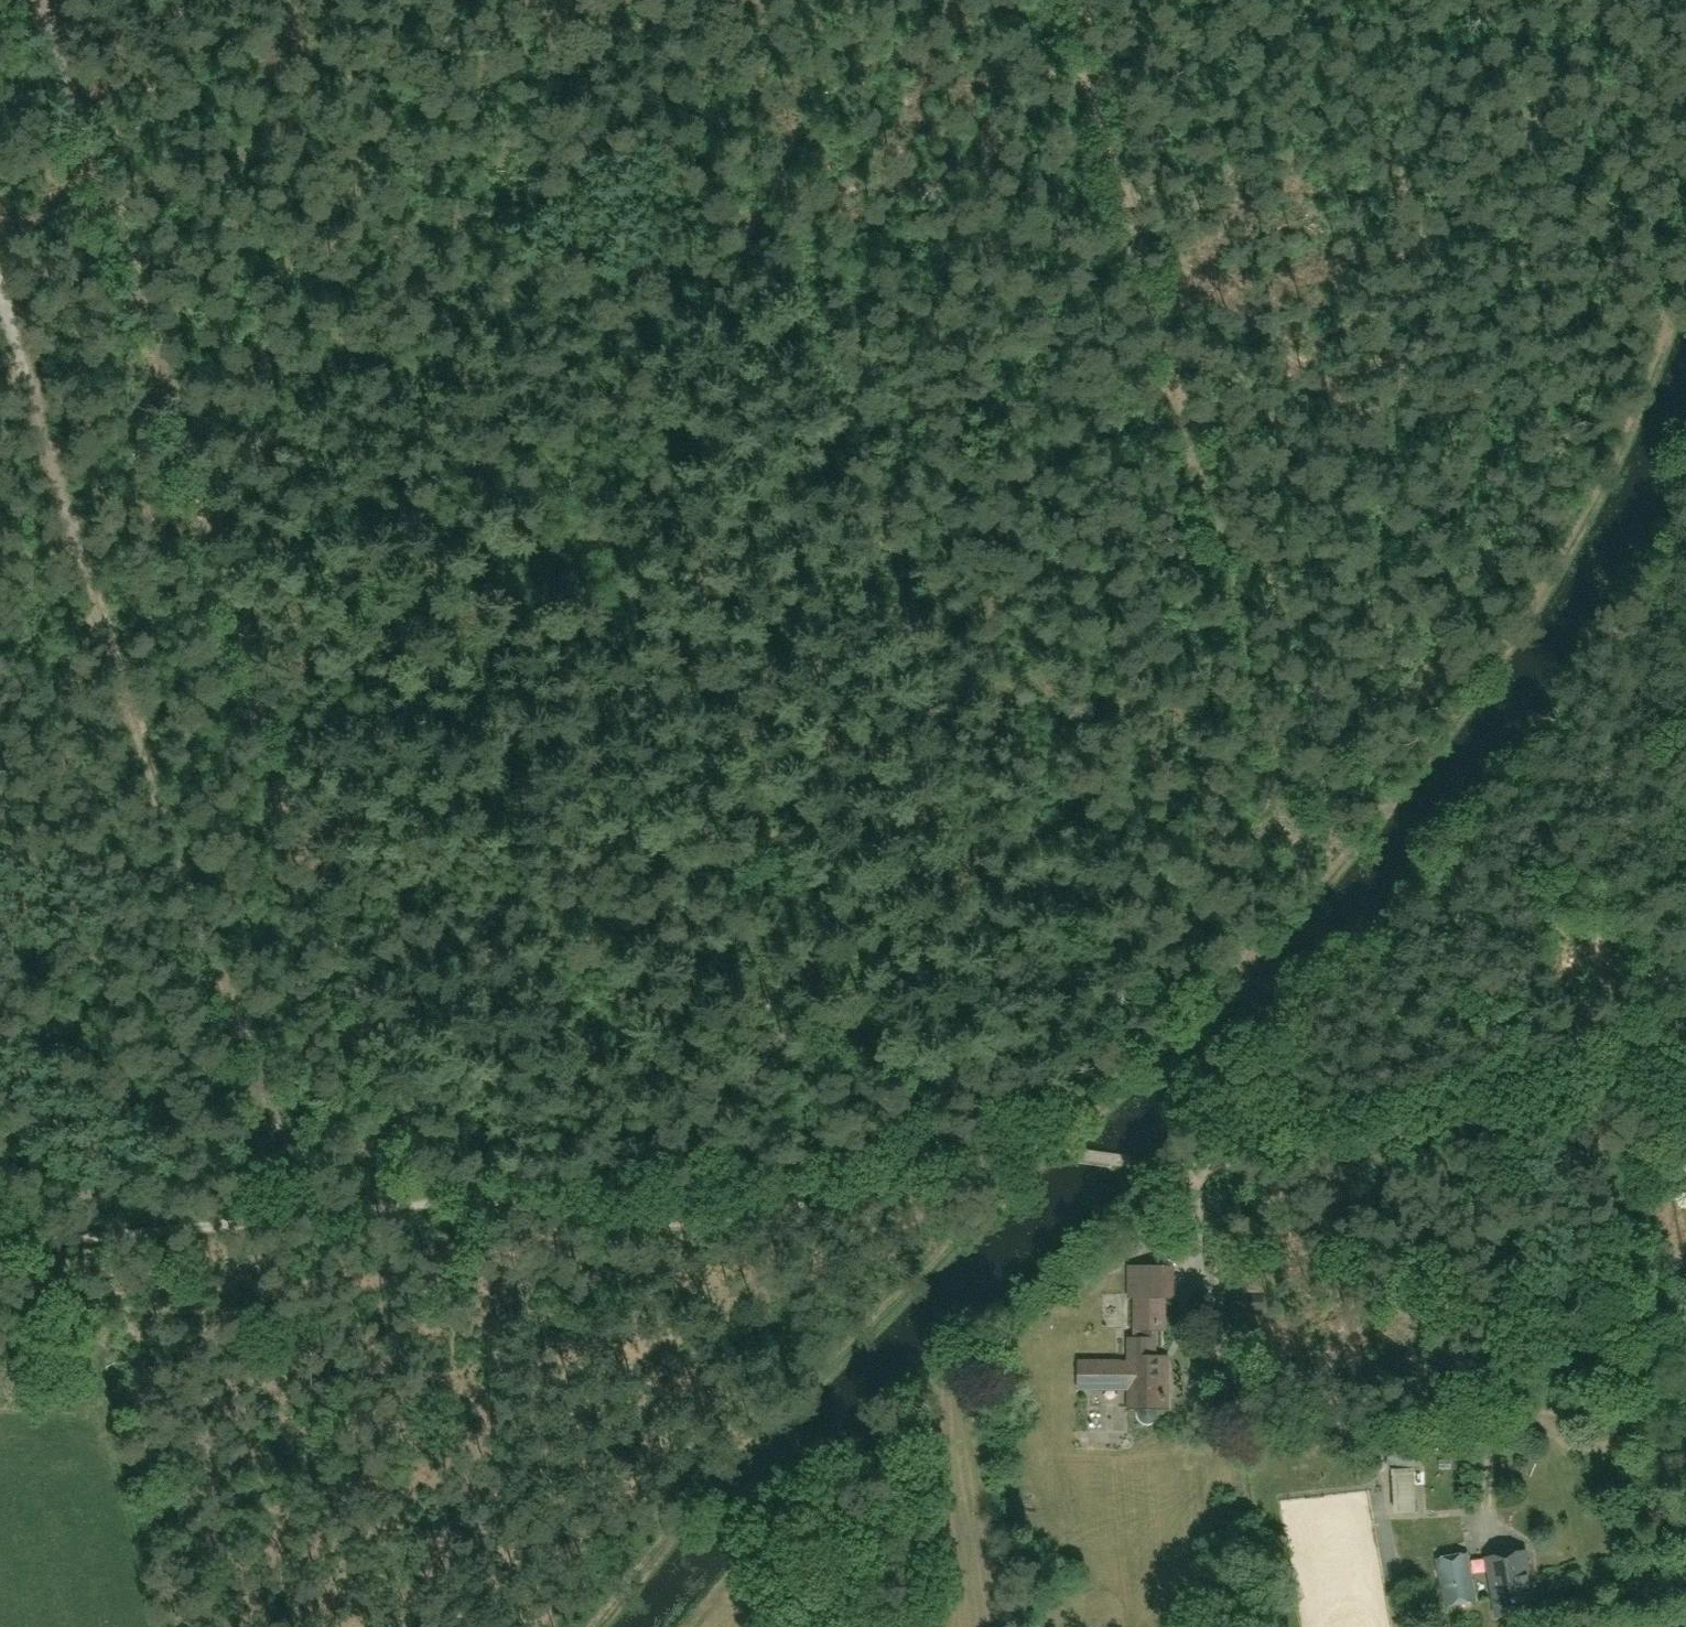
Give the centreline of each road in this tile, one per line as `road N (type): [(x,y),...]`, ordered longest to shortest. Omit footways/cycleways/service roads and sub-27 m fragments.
road 1 (track): [(1042,1148),(995,1151),(802,1206),(694,1223),(423,1204),(0,1245)]
road 2 (track): [(1685,1098),(1199,1162),(1042,1148)]

